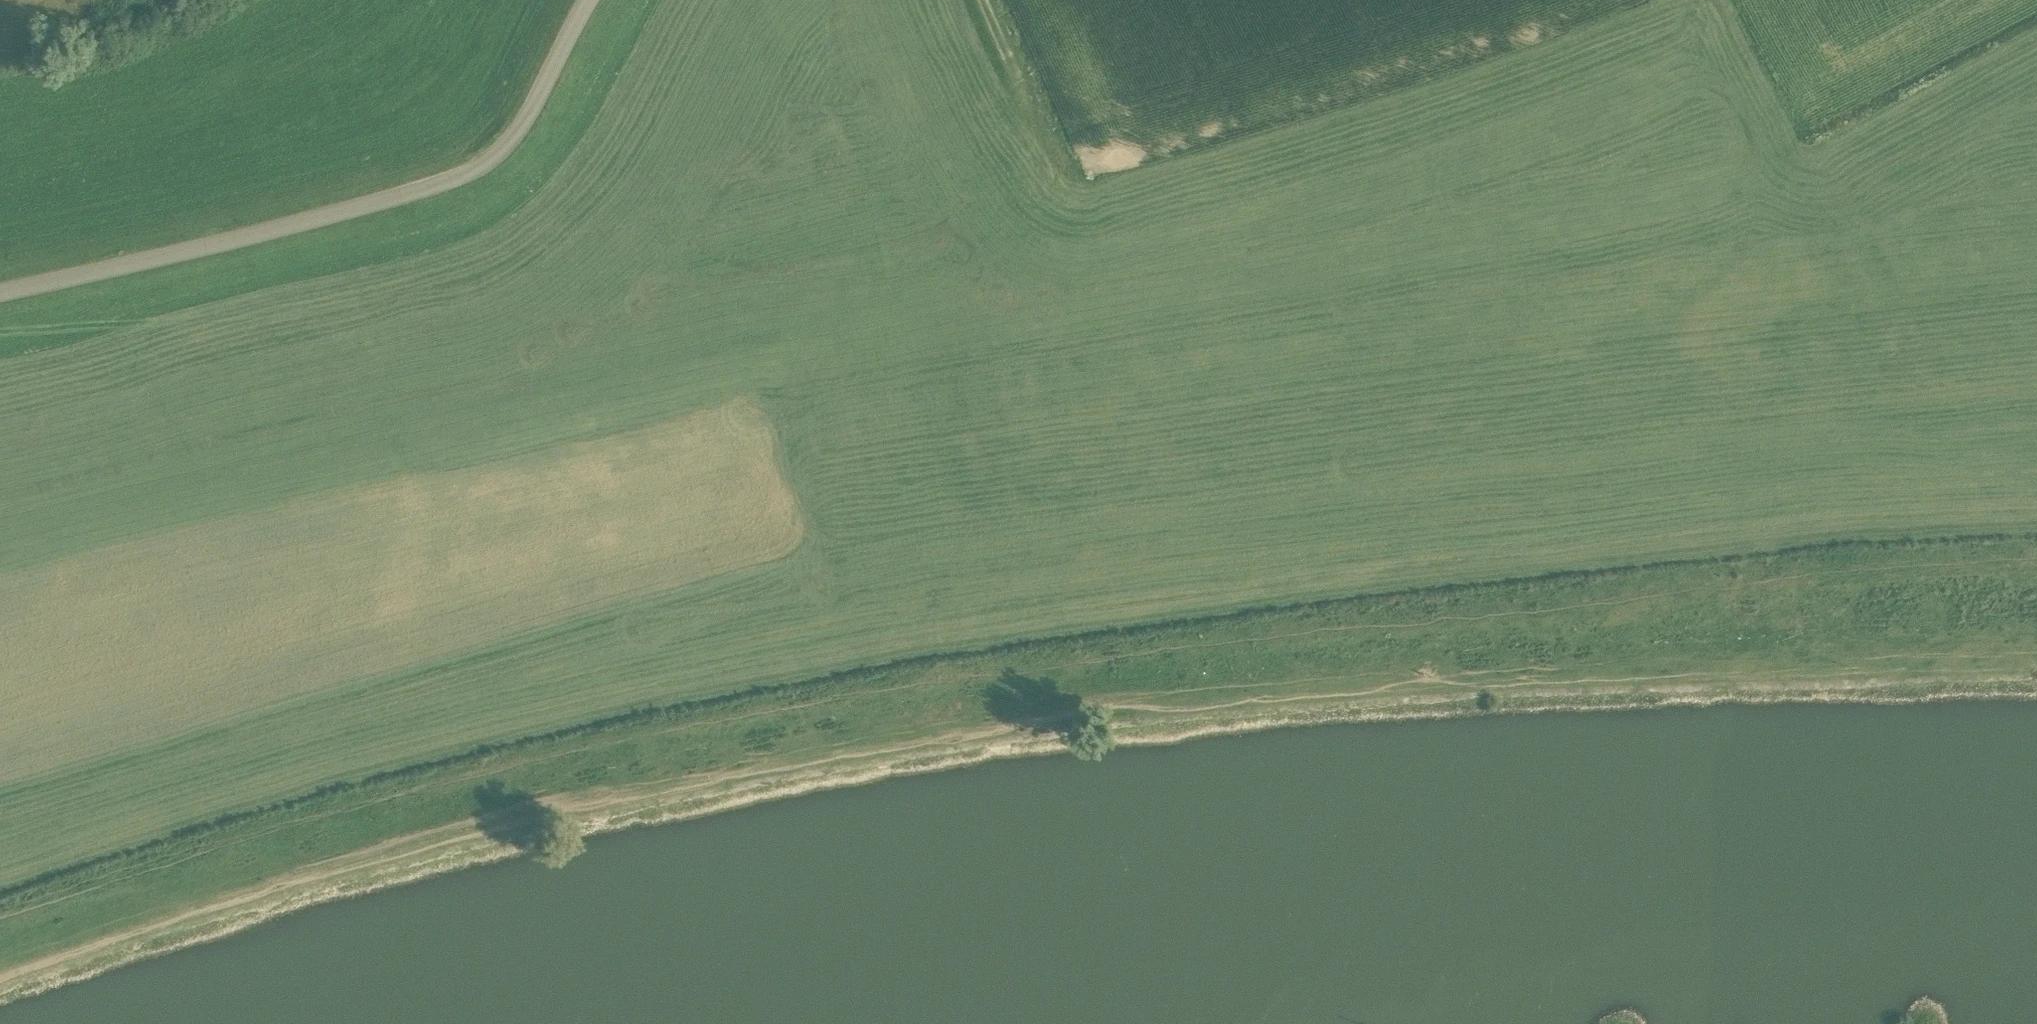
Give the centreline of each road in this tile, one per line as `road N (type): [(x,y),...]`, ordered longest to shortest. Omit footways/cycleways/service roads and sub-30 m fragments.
road 1 (unclassified): [(589,0),(526,116),(497,155),(464,176),(392,201),(0,293)]

